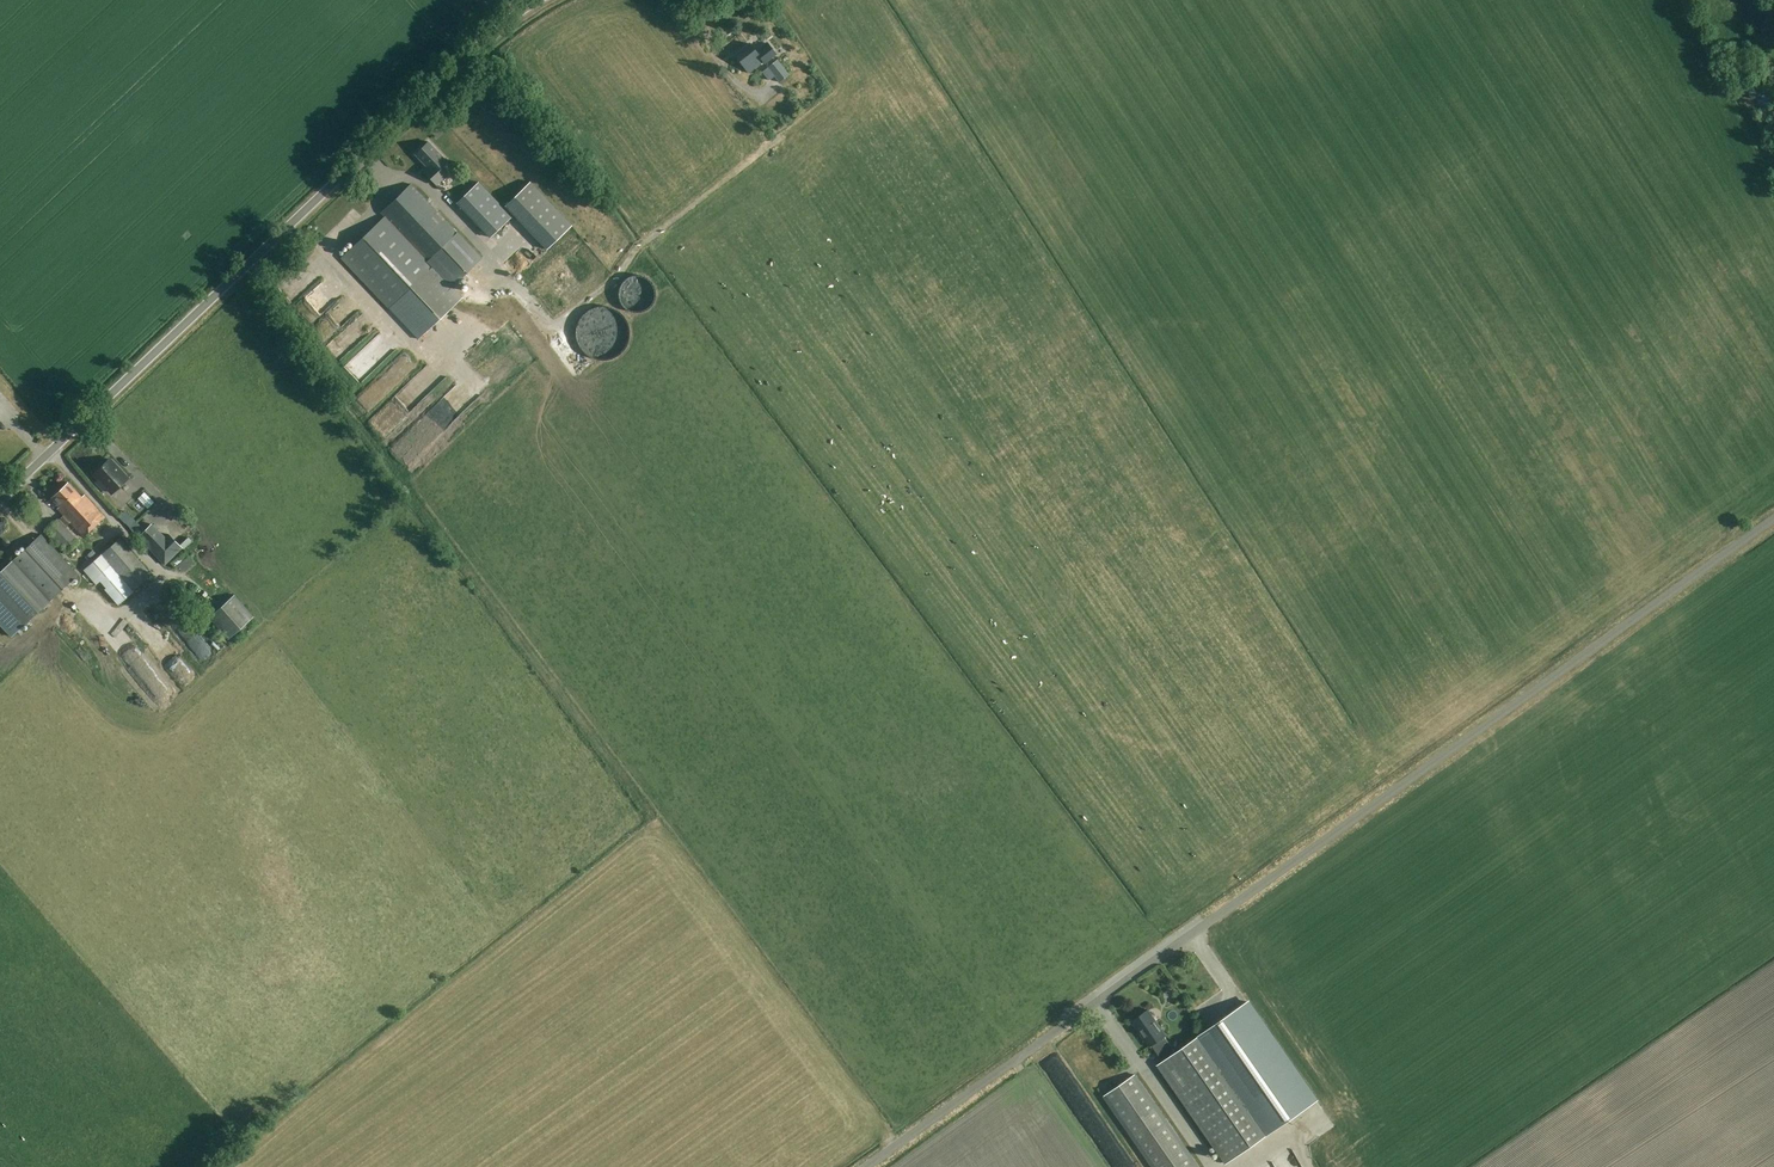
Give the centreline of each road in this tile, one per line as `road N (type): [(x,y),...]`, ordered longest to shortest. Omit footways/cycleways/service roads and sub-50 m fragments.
road 1 (unclassified): [(858,1166),(1773,516)]
road 2 (tertiary): [(0,497),(475,48),(537,0)]

